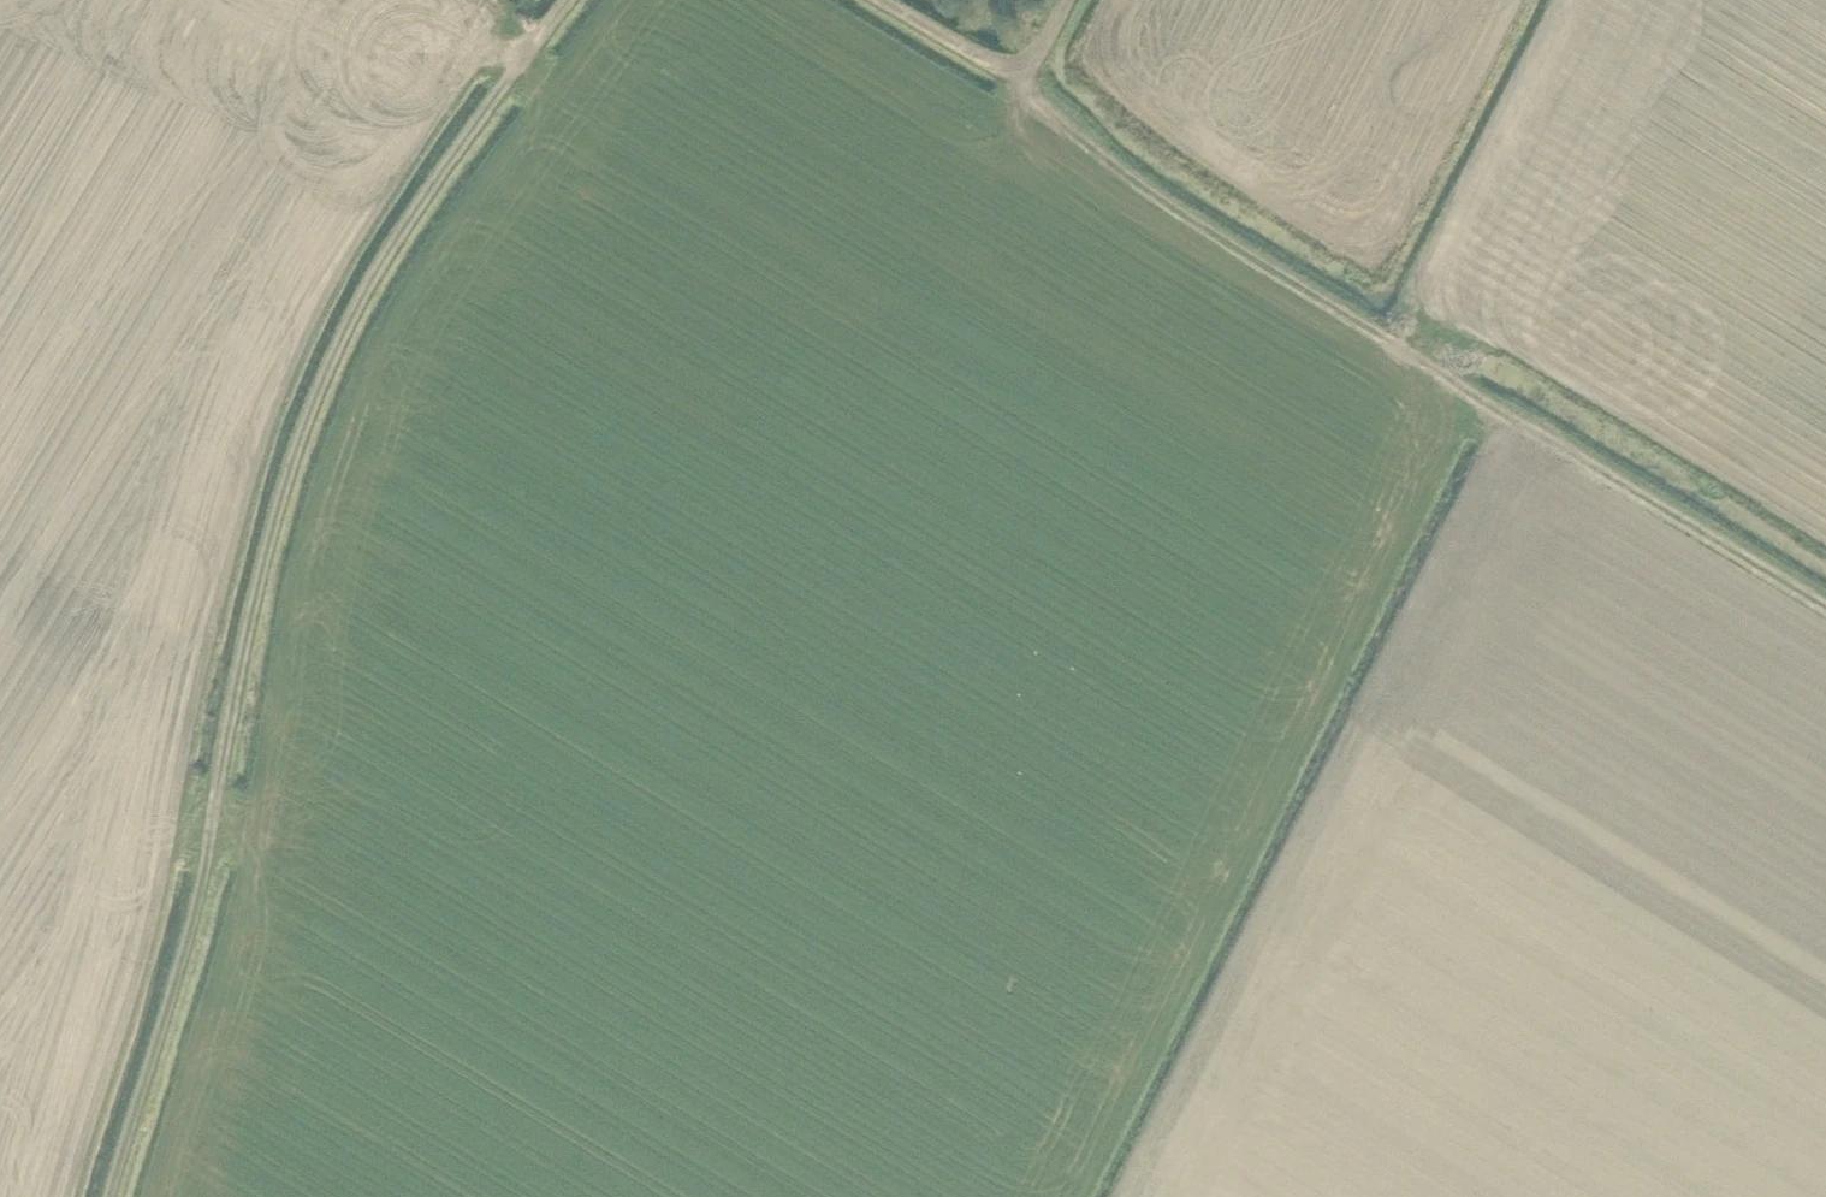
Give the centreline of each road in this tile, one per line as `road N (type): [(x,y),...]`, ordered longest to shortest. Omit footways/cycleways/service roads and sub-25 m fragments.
road 1 (track): [(570,0),(392,243),(314,402),(276,514),(188,938),(108,1196)]
road 2 (track): [(1021,66),(1134,174),(1825,604)]
road 3 (track): [(1066,0),(1042,46),(1021,66),(993,62),(885,0)]

